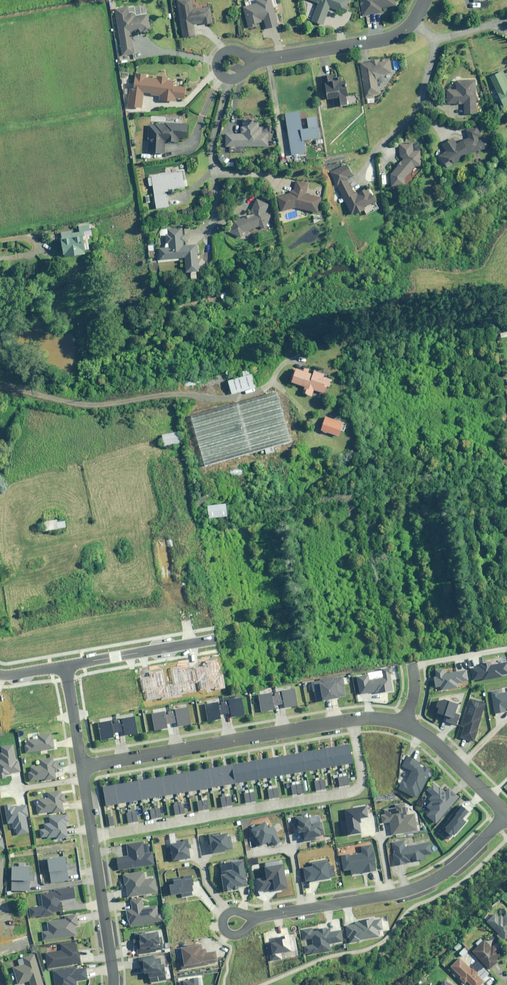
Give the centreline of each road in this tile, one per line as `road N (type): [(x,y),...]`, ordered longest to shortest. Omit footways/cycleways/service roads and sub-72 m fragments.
road 1 (residential): [(351,719),(360,782),(355,793),(91,837)]
road 2 (residential): [(506,815),(456,864),(420,885),(255,916)]
road 3 (residential): [(81,766),(351,719)]
road 4 (residential): [(424,0),(411,25),(382,42),(255,62)]
road 5 (residential): [(65,665),(212,639)]
road 6 (residential): [(112,984),(91,837)]
road 7 (residential): [(403,723),(436,744),(506,815)]

